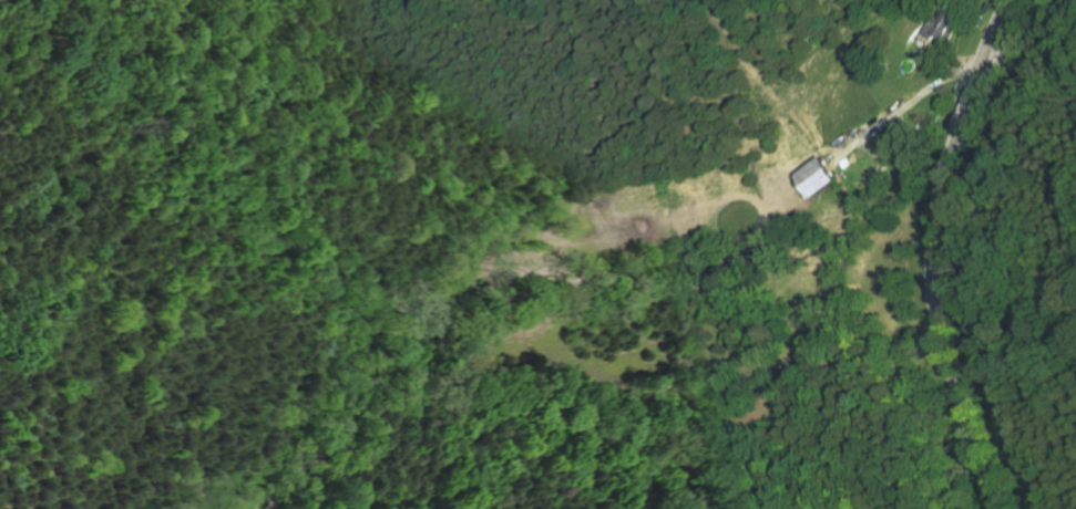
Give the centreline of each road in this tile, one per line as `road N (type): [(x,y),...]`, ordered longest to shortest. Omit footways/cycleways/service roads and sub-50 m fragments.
road 1 (tertiary): [(995,508),(944,350),(933,288),(937,221),(967,110)]

